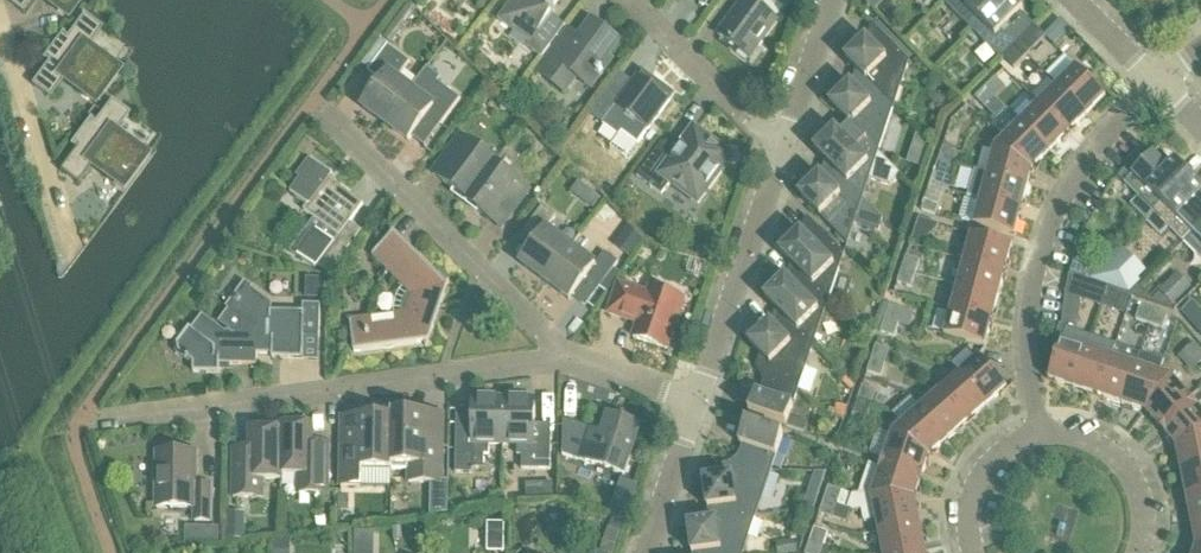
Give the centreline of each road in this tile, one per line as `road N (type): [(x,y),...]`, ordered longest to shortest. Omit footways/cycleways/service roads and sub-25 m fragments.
road 1 (residential): [(71,434),(521,375),(557,361)]
road 2 (residential): [(1020,431),(1028,312),(1057,205),(1109,134),(1161,84)]
road 3 (residential): [(557,361),(306,105)]
road 4 (residential): [(698,411),(775,156)]
road 5 (residential): [(1,42),(70,248)]
road 6 (residential): [(775,156),(626,0)]
road 7 (residential): [(1150,552),(1144,490),(1124,460),(1092,437),(1055,428),(1020,431)]
road 8 (residential): [(775,156),(828,0)]
road 9 (residential): [(1020,431),(979,454),(955,488),(949,552)]
road 10 (residential): [(647,552),(698,411)]
road 11 (residential): [(698,411),(557,361)]
road 12 (residential): [(1161,84),(1070,0)]

